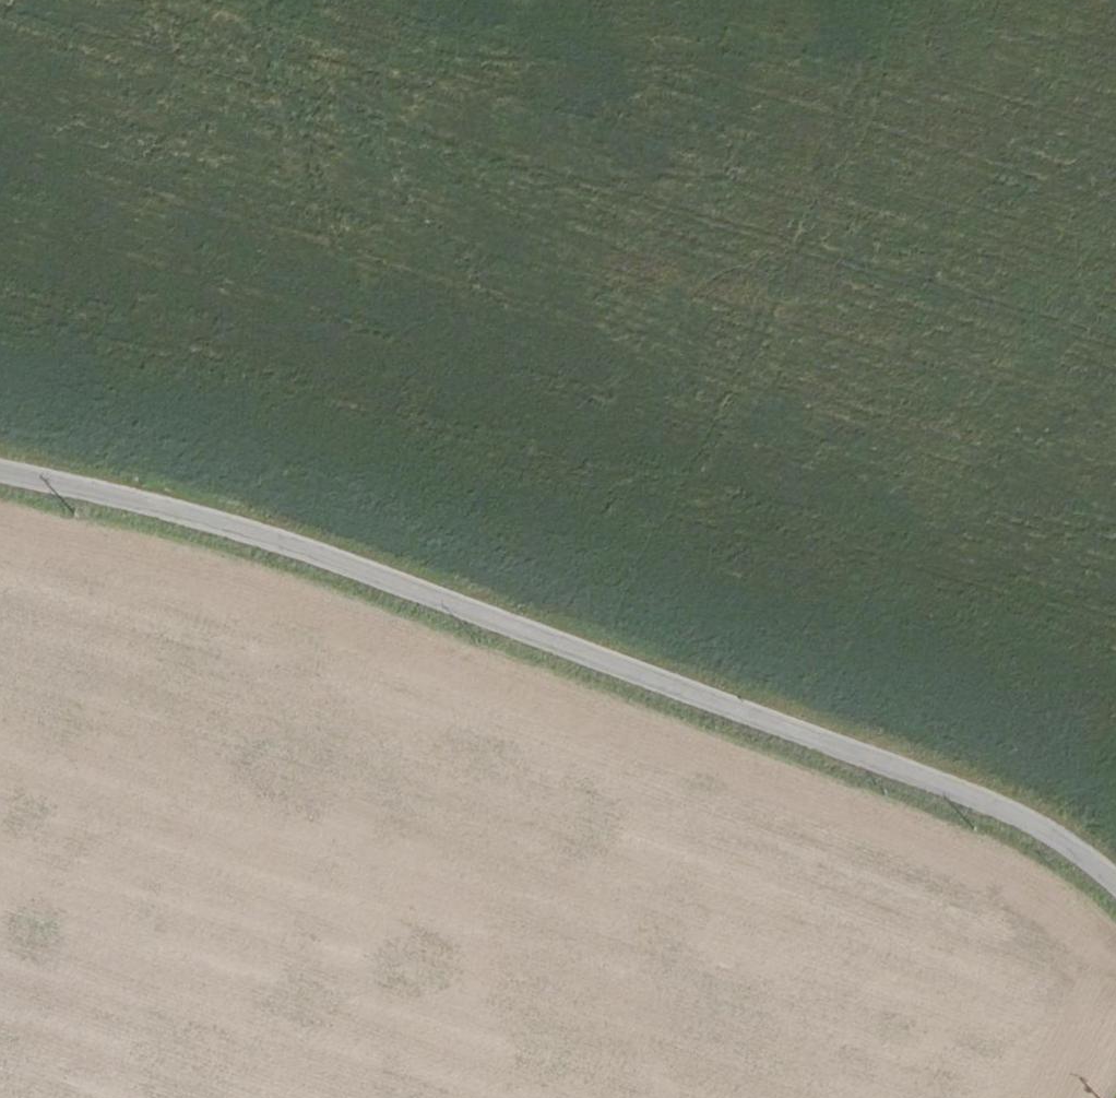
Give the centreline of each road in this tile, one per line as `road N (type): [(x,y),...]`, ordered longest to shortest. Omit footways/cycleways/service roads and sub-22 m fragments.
road 1 (unclassified): [(1115,884),(1074,844),(956,791),(393,583),(160,508),(0,472)]

